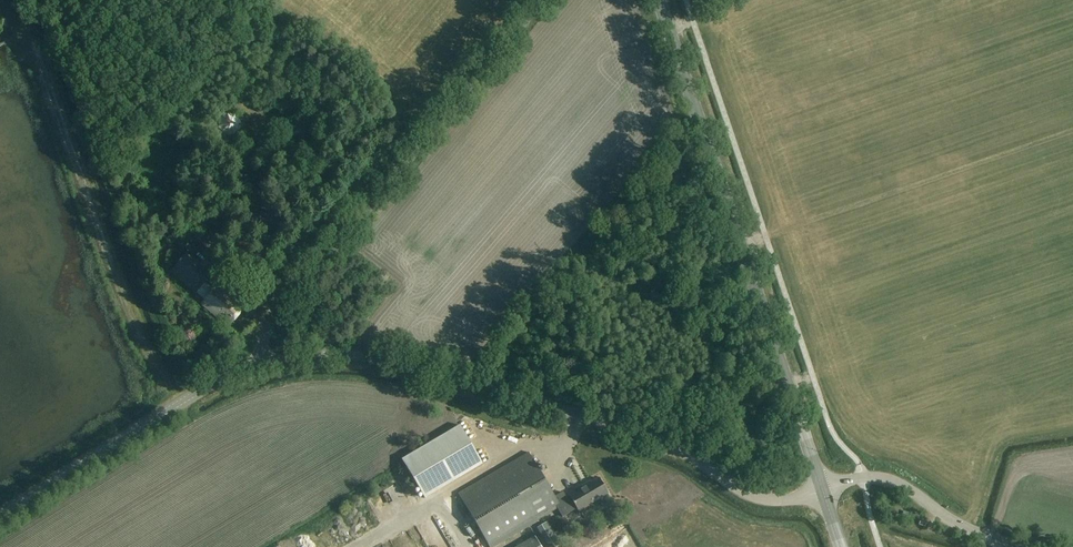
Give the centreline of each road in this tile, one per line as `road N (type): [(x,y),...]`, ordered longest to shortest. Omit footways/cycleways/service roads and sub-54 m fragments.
road 1 (tertiary): [(823,490),(797,500),(754,497),(682,451),(632,432),(391,362),(323,354),(266,362)]
road 2 (primary): [(823,490),(659,0)]
road 3 (unclassified): [(266,362),(265,334),(540,0)]
road 4 (track): [(179,403),(122,298),(26,31)]
road 5 (tertiary): [(266,362),(208,387),(0,515)]
road 6 (tertiary): [(1023,546),(970,531),(889,480),(865,477),(823,490)]

